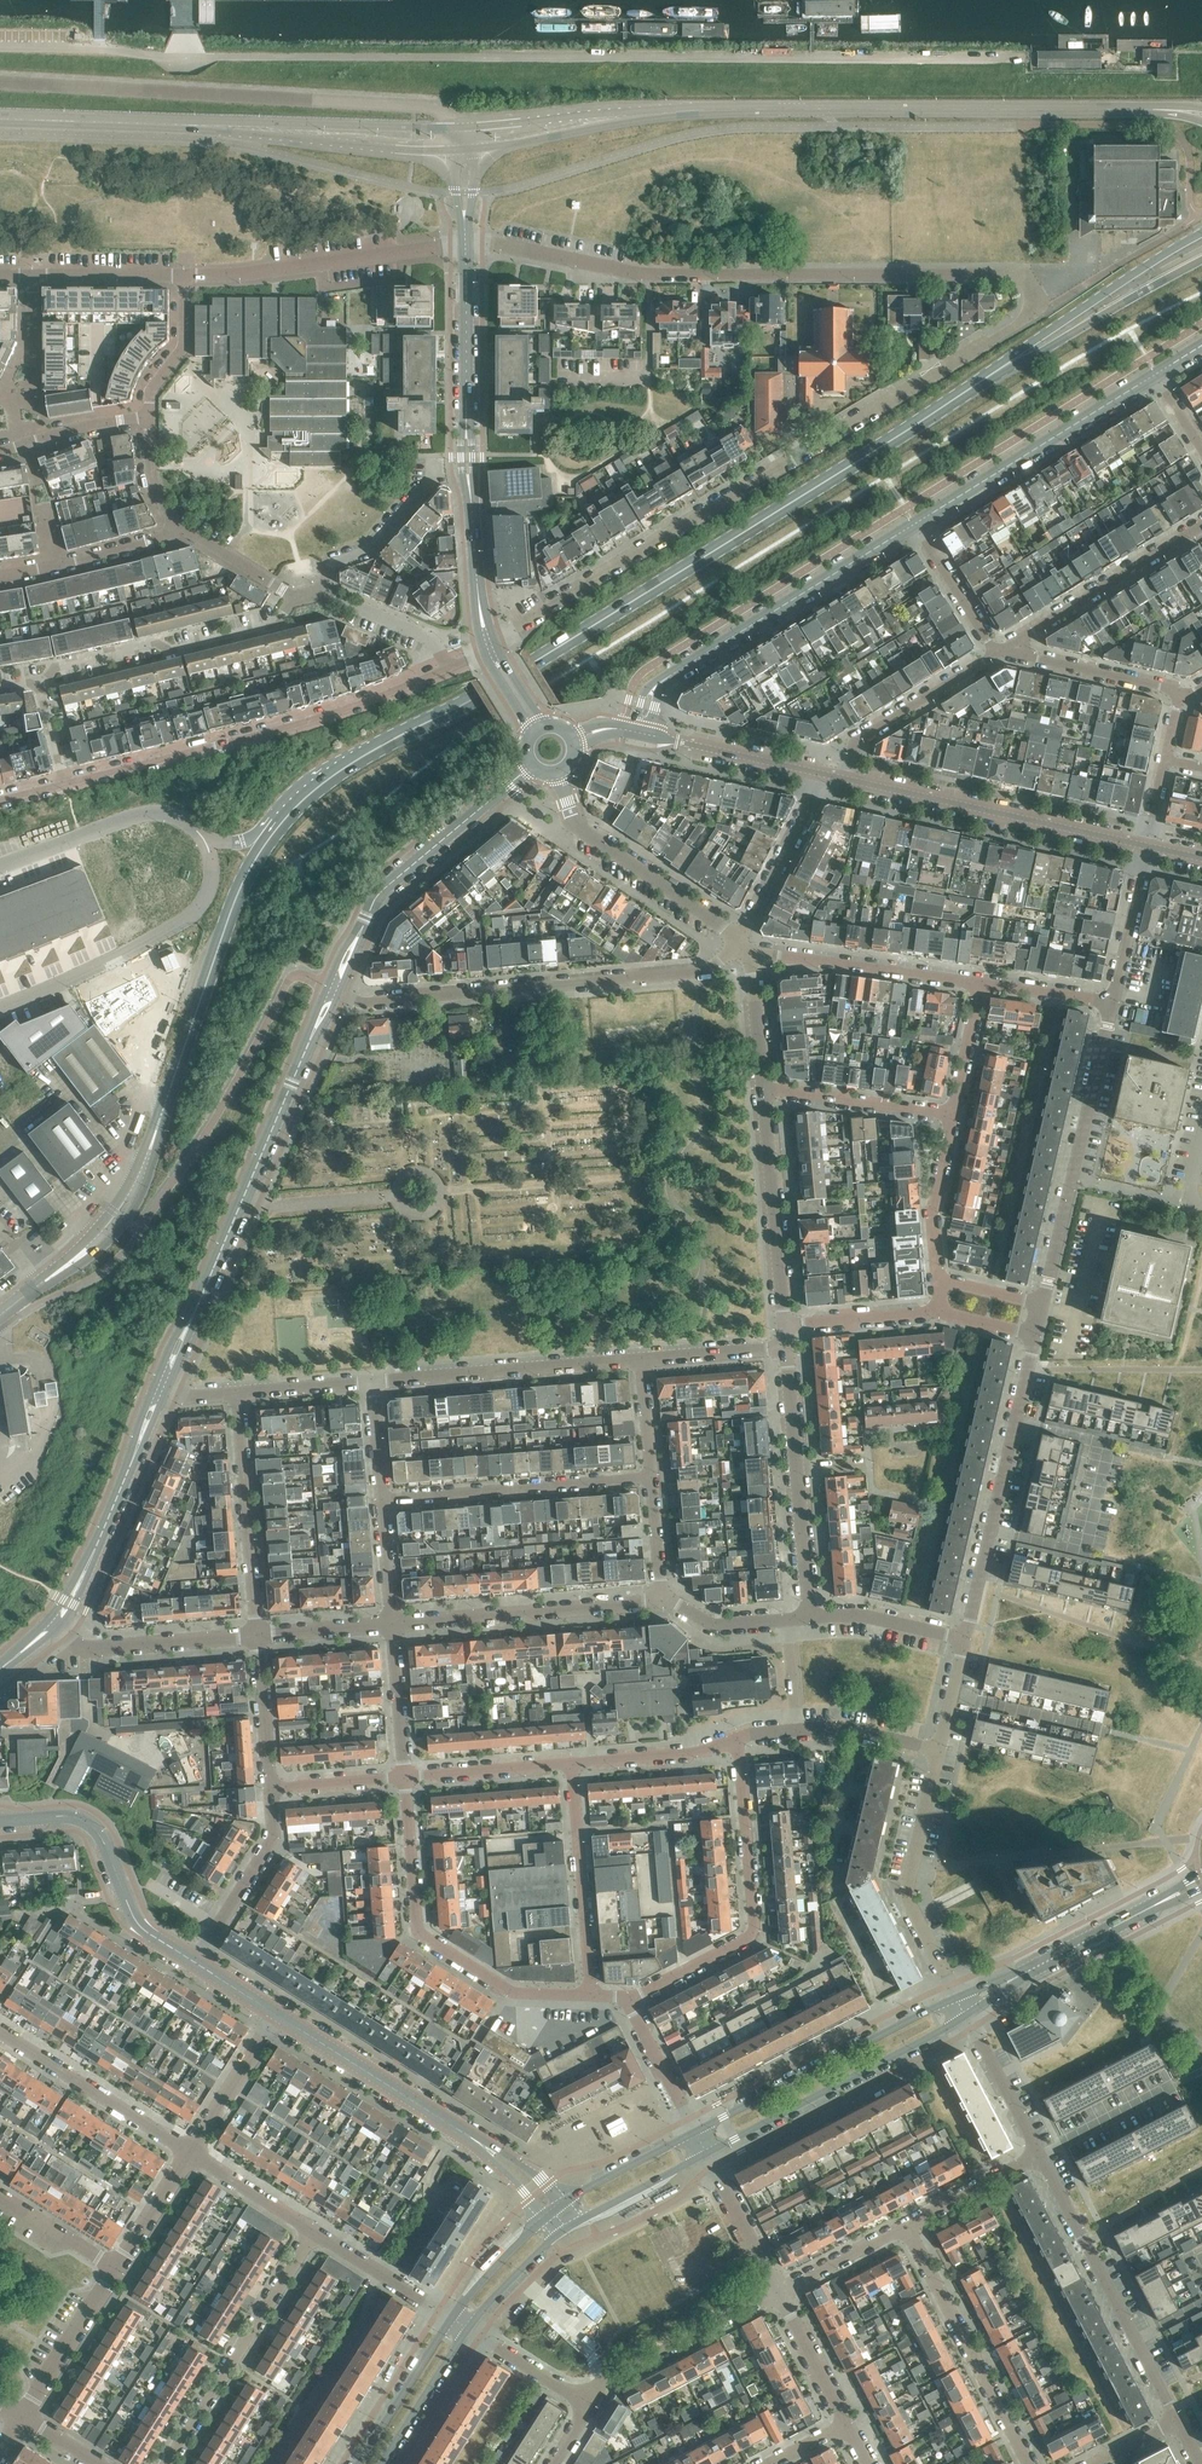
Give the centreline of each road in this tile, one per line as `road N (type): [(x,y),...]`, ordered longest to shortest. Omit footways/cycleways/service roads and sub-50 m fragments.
road 1 (residential): [(495,642),(1022,321),(1036,298),(1025,277),(1008,273),(649,273),(482,242)]
road 2 (secondary): [(269,837),(346,766),(533,662),(1010,362)]
road 3 (secondary): [(0,1315),(99,1240),(129,1200),(239,886),(269,837)]
road 4 (tertiary): [(1185,111),(694,109)]
road 5 (tertiary): [(161,1386),(333,990)]
road 6 (residential): [(333,990),(368,1002),(703,972),(738,941)]
road 7 (residential): [(447,669),(301,722),(65,783)]
road 8 (tertiary): [(465,243),(466,456),(478,591)]
road 9 (residential): [(405,1777),(422,1936),(516,1992),(591,1995)]
road 10 (residential): [(630,1998),(758,1930),(738,1739)]
road 11 (tertiary): [(313,130),(0,120)]
road 12 (residential): [(965,1639),(1036,1334)]
road 13 (residential): [(1043,1303),(1112,1001)]
road 14 (residential): [(1147,846),(846,778)]
road 15 (tertiary): [(333,990),(381,891),(532,765)]
road 16 (residential): [(1177,2420),(1039,2155)]
road 17 (tertiary): [(958,1997),(695,2132)]
road 18 (tertiary): [(707,2152),(966,2013)]
road 19 (unclassified): [(205,840),(210,887),(184,921),(0,1008)]
road 20 (tertiary): [(668,677),(914,524)]
road 21 (tertiary): [(914,524),(1157,374)]
road 22 (residential): [(183,276),(465,243)]
road 23 (residential): [(42,684),(53,668),(158,644),(173,651),(275,625),(293,597)]
road 24 (residential): [(167,2463),(314,2231)]
road 25 (secondary): [(195,1962),(138,1924),(91,1824),(71,1816),(0,1821)]
road 26 (residential): [(382,1499),(652,1477)]
road 27 (residential): [(372,1381),(642,1360)]
road 28 (residential): [(661,1600),(392,1623)]
road 29 (residential): [(809,1617),(788,1348)]
road 30 (residential): [(1028,2463),(905,2225)]
road 31 (residential): [(958,1997),(907,1899),(939,1750)]
road 32 (tertiary): [(54,1623),(103,1533),(161,1386)]
road 33 (residential): [(738,941),(576,825),(558,773)]
road 34 (residential): [(258,1634),(237,1393)]
road 35 (residential): [(786,1325),(763,1090)]
road 36 (tertiary): [(694,109),(642,107),(462,126)]
road 37 (residential): [(591,1995),(571,1763)]
road 38 (residential): [(982,984),(751,956)]
road 39 (secondary): [(1201,232),(1010,362)]
road 40 (secondary): [(469,2136),(277,2014)]
road 41 (residential): [(191,2151),(0,2032)]
road 42 (unclassified): [(0,866),(152,812),(185,821),(205,840)]
road 43 (residential): [(589,2404),(606,2380),(778,2291)]
road 44 (residential): [(1014,643),(1201,525)]
road 45 (tertiary): [(479,148),(694,109)]
road 46 (secondary): [(1010,362),(1201,259)]
road 47 (residential): [(258,1634),(84,1649),(54,1623)]
road 48 (residential): [(846,778),(853,742),(996,653)]
road 49 (residential): [(195,1962),(273,1838),(270,1787)]
road 50 (residential): [(954,1114),(763,1090)]
road 51 (residential): [(738,941),(819,772)]
road 52 (residential): [(0,574),(161,536),(176,524)]
road 53 (residential): [(318,590),(331,564),(373,548),(431,481),(434,462)]
road 54 (tertiary): [(1016,1978),(1176,1894)]
road 55 (residential): [(22,2419),(116,2267)]
road 56 (residential): [(1181,694),(1036,658),(1014,643)]
road 57 (secondary): [(451,2318),(358,2463)]
road 58 (residential): [(738,1739),(693,1753),(571,1763)]
road 59 (residential): [(938,1281),(933,1216),(954,1114)]
road 60 (residential): [(571,1763),(405,1777)]
road 61 (residential): [(451,2318),(314,2231)]
road 62 (residential): [(191,2151),(277,2014)]
road 63 (residential): [(952,1695),(1108,1732)]
road 64 (residential): [(1039,2155),(966,2013)]
road 65 (residential): [(1112,1001),(1147,846)]
road 66 (residential): [(965,1639),(864,1615),(809,1617)]
road 67 (secondary): [(382,2463),(467,2329)]
road 68 (tertiary): [(568,2225),(707,2152)]
road 69 (residential): [(447,669),(426,636),(318,590)]
road 70 (residential): [(778,2291),(707,2152)]
road 71 (residential): [(0,452),(83,425),(150,416)]
road 72 (residential): [(405,1777),(392,1623)]
road 73 (residential): [(939,1311),(786,1325)]
road 74 (residential): [(270,1787),(258,1634)]
road 75 (residential): [(996,653),(914,524)]
road 76 (residential): [(905,2225),(1039,2155)]
road 77 (residential): [(32,278),(183,276)]
road 78 (residential): [(150,416),(151,389),(183,345),(183,276)]
road 79 (tertiary): [(695,2132),(562,2202)]
road 80 (tertiary): [(462,126),(313,130)]
road 81 (residential): [(847,2423),(778,2291)]
road 82 (residential): [(695,2132),(630,1998)]
road 83 (residential): [(314,2231),(191,2151)]
road 84 (residential): [(642,1360),(788,1348)]
road 85 (residential): [(939,1750),(840,1727),(796,1731)]
road 86 (residential): [(819,772),(677,741)]
road 87 (secondary): [(467,2329),(568,2225)]
road 88 (tertiary): [(313,130),(319,139),(451,150)]
road 89 (residential): [(589,2404),(467,2329)]
road 90 (residential): [(778,2291),(905,2225)]
road 91 (secondary): [(545,2215),(451,2318)]
road 92 (residential): [(116,2267),(191,2151)]
road 93 (residential): [(293,597),(176,524)]
road 94 (residential): [(116,2267),(0,2193)]
road 95 (residential): [(237,1393),(372,1381)]
road 96 (residential): [(405,1777),(270,1787)]
road 97 (residential): [(763,1090),(751,956)]
road 98 (residential): [(392,1623),(258,1634)]
road 99 (residential): [(954,1114),(982,984)]
road 100 (residential): [(787,1619),(715,1625),(661,1600)]
road 101 (residential): [(1112,1001),(982,984)]
road 102 (residential): [(392,1623),(382,1499)]
road 103 (residential): [(661,1600),(652,1477)]

